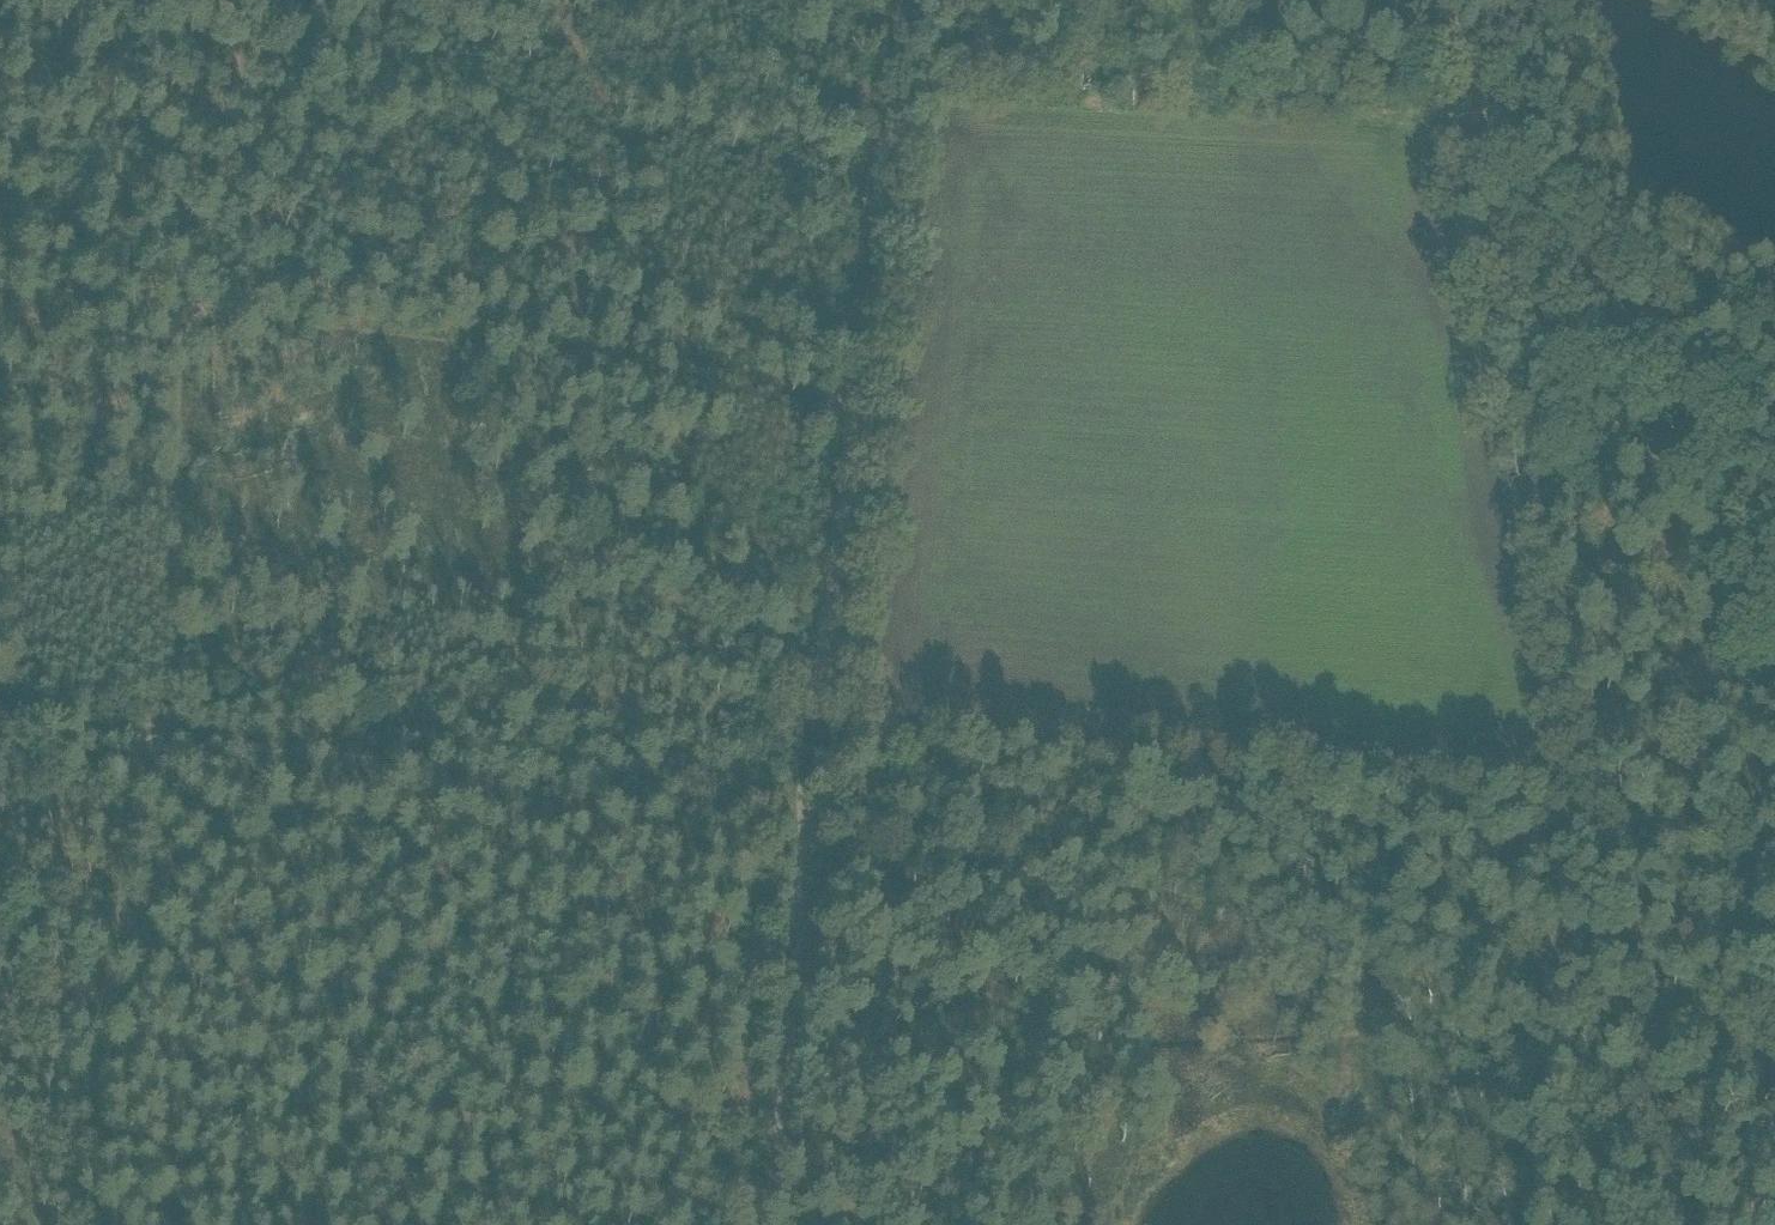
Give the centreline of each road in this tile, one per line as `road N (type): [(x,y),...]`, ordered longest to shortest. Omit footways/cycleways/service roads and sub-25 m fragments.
road 1 (track): [(762,1224),(908,0)]
road 2 (track): [(0,724),(163,739),(188,318),(196,277),(268,151),(225,0)]
road 3 (track): [(1774,473),(1630,353),(1508,232),(1444,0)]
road 4 (track): [(163,739),(130,791),(92,1224)]

